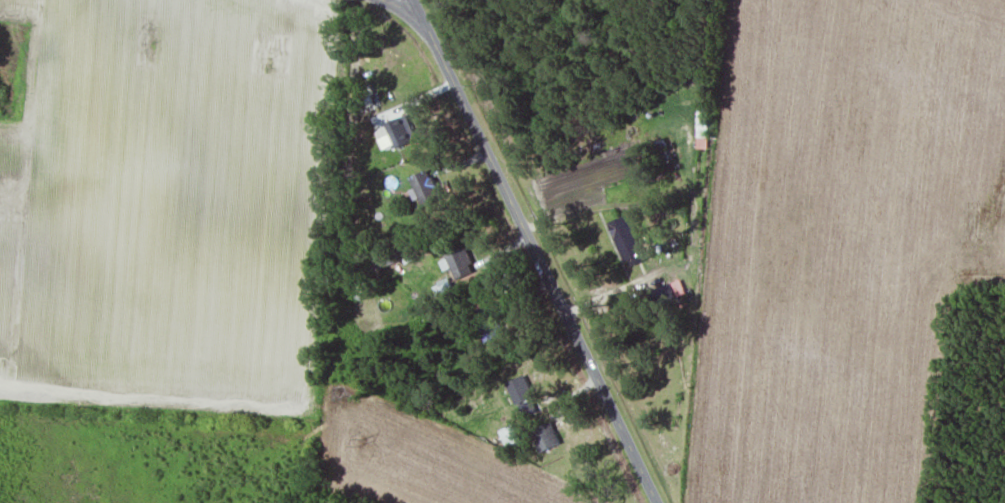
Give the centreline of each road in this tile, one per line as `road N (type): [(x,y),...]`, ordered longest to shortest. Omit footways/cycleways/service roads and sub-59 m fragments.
road 1 (residential): [(664,502),(407,0)]

